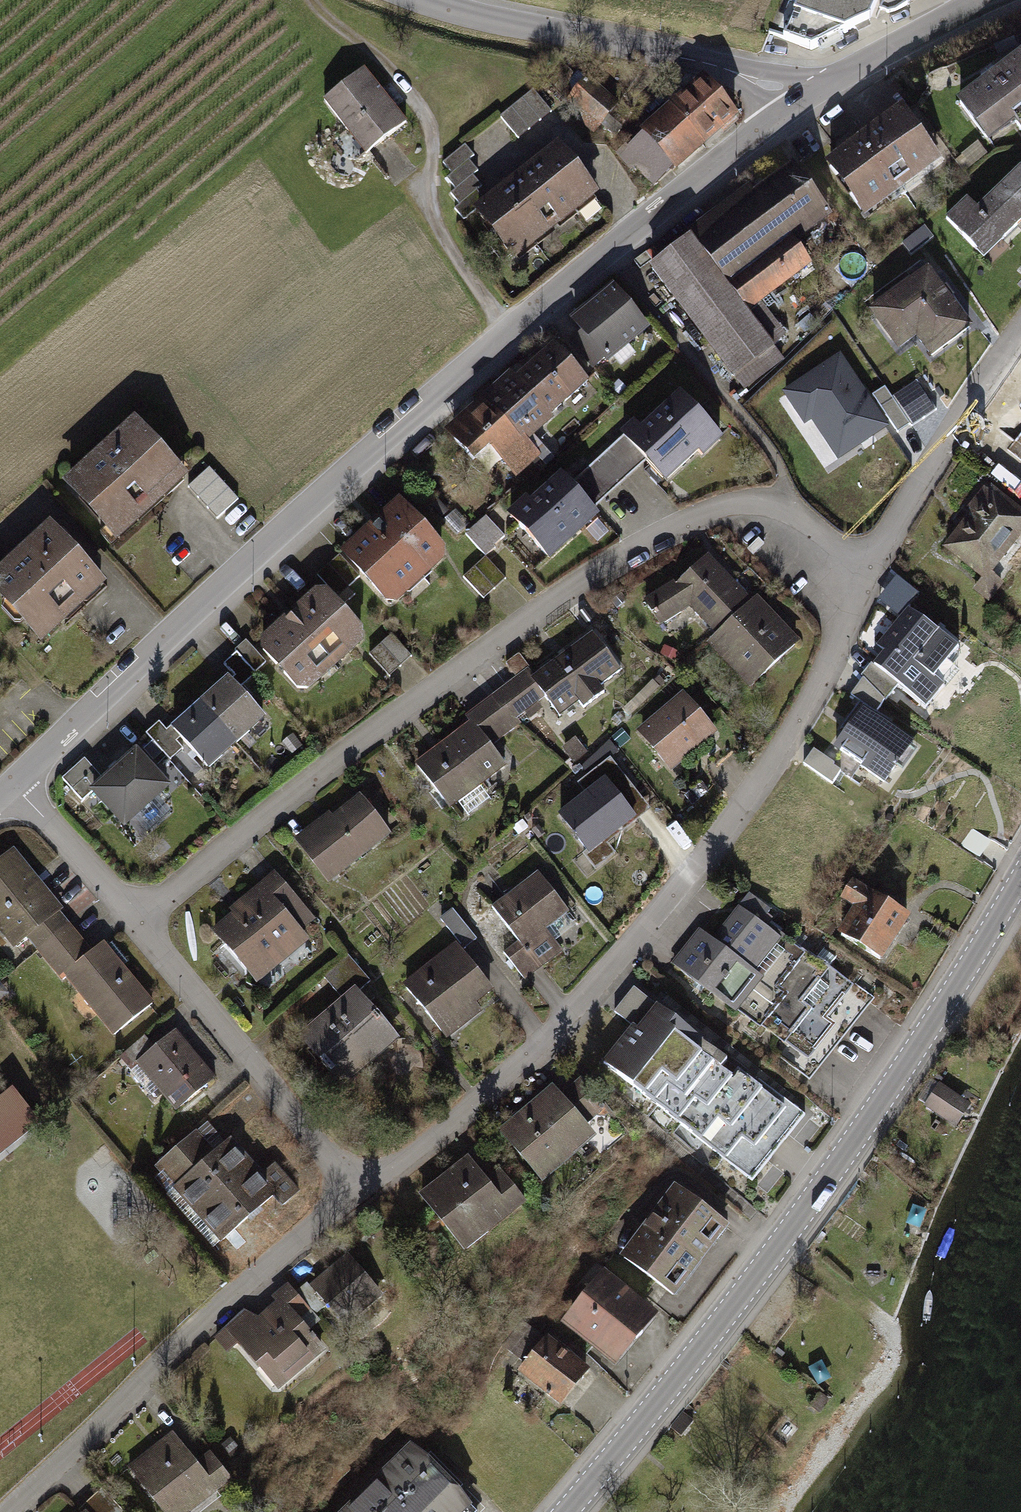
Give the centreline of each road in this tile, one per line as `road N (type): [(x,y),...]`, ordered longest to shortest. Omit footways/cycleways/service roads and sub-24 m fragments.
road 1 (residential): [(15,778),(356,463),(651,211),(795,107)]
road 2 (residential): [(134,916),(604,552),(711,504),(751,502),(783,511),(864,570)]
road 3 (residential): [(357,1189),(634,941),(785,753),(864,570)]
road 4 (secondary): [(565,1511),(816,1193),(1020,875)]
road 5 (residential): [(4,1511),(357,1189)]
road 6 (unclassified): [(417,0),(734,71),(795,107)]
road 7 (residential): [(357,1189),(134,916)]
road 8 (residential): [(864,570),(1020,333)]
road 9 (residential): [(795,107),(988,0)]
road 10 (residential): [(134,916),(15,778)]

